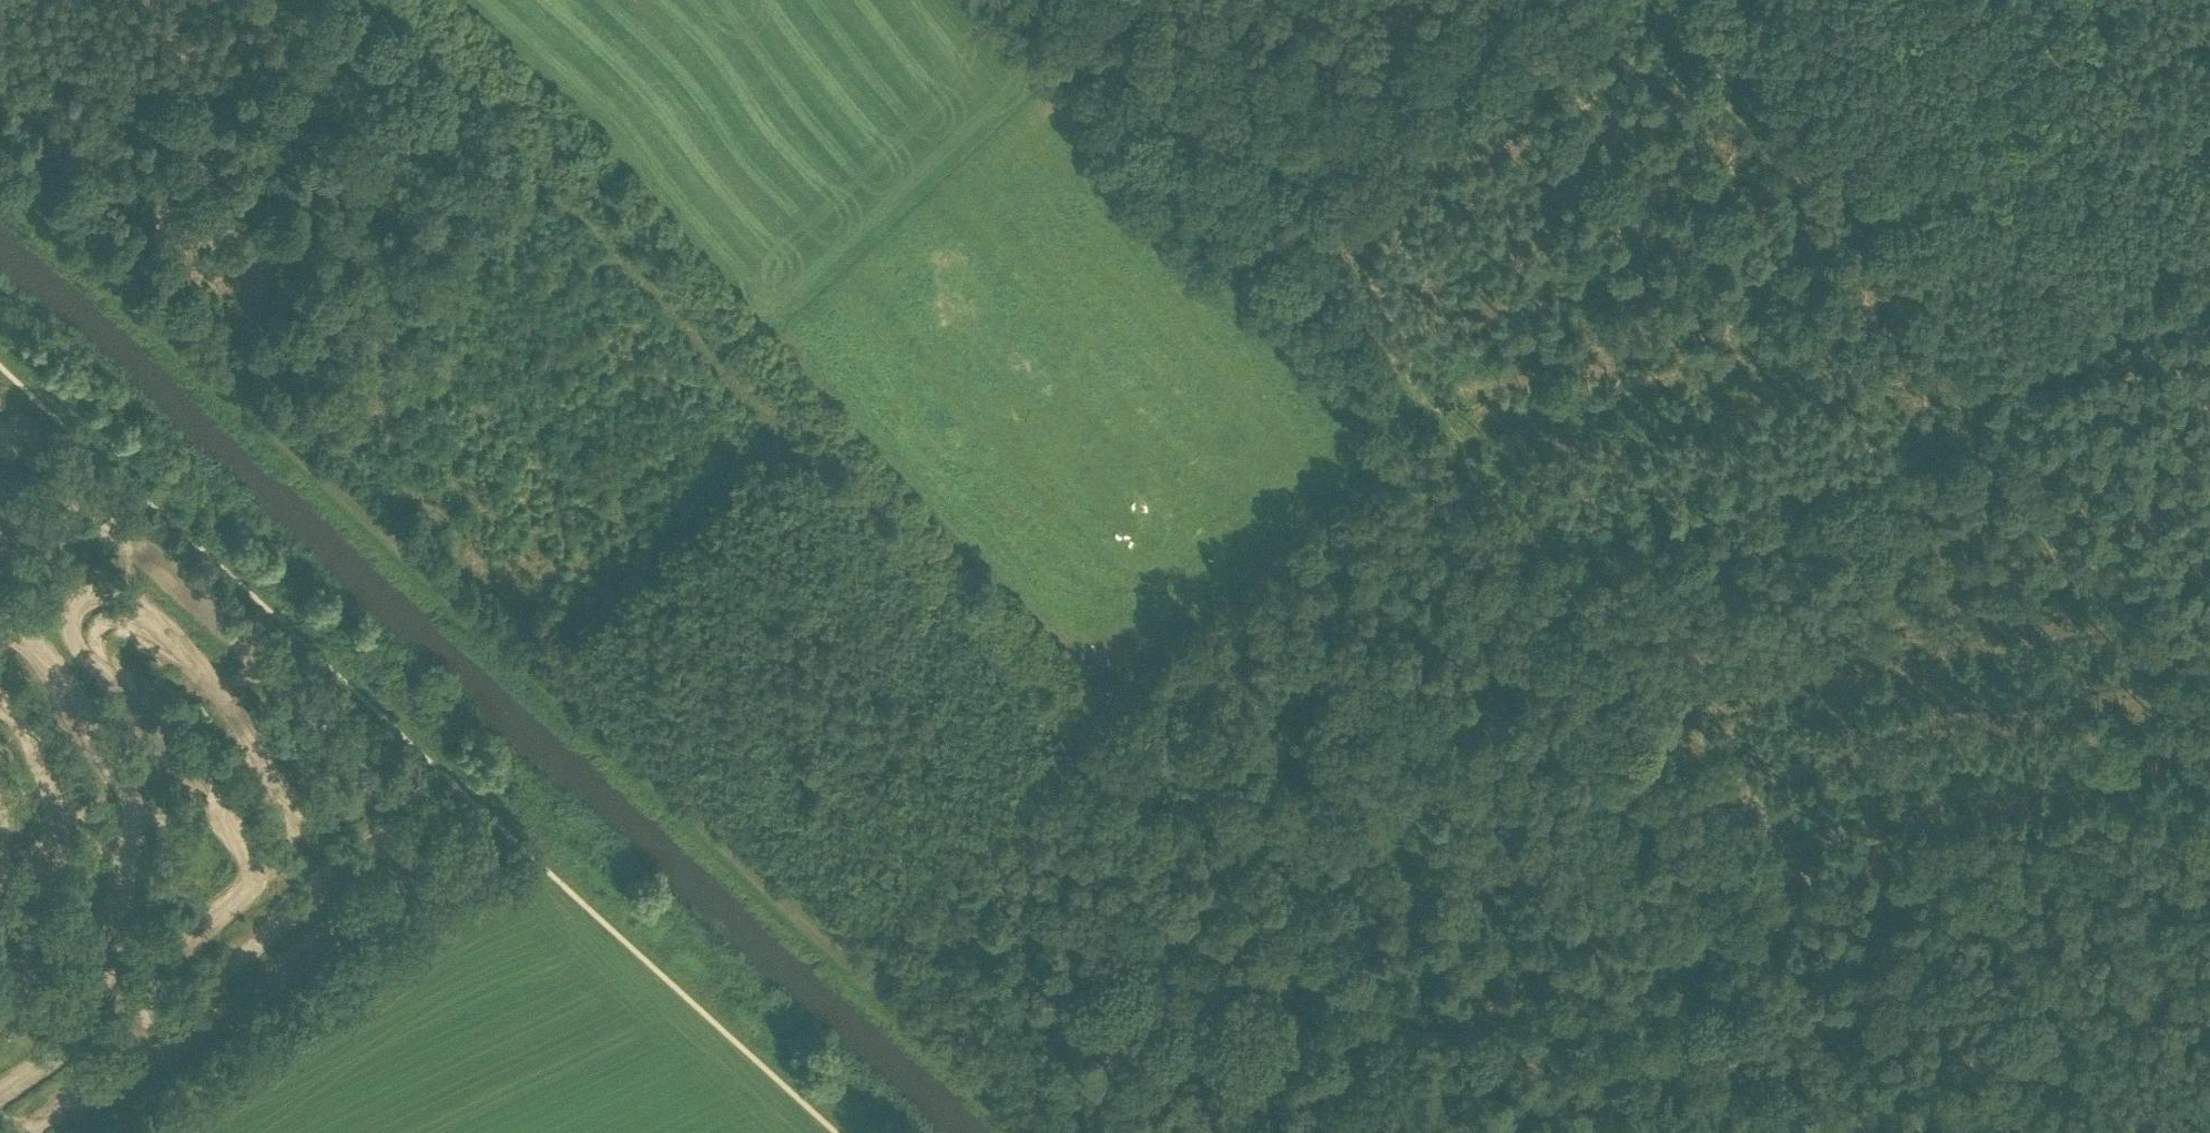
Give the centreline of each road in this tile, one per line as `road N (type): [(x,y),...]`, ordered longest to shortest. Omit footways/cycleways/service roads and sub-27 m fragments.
road 1 (track): [(0,209),(1010,1132)]
road 2 (track): [(351,0),(1042,757),(840,929)]
road 3 (track): [(1086,0),(1479,466)]
road 4 (track): [(330,417),(535,201)]

